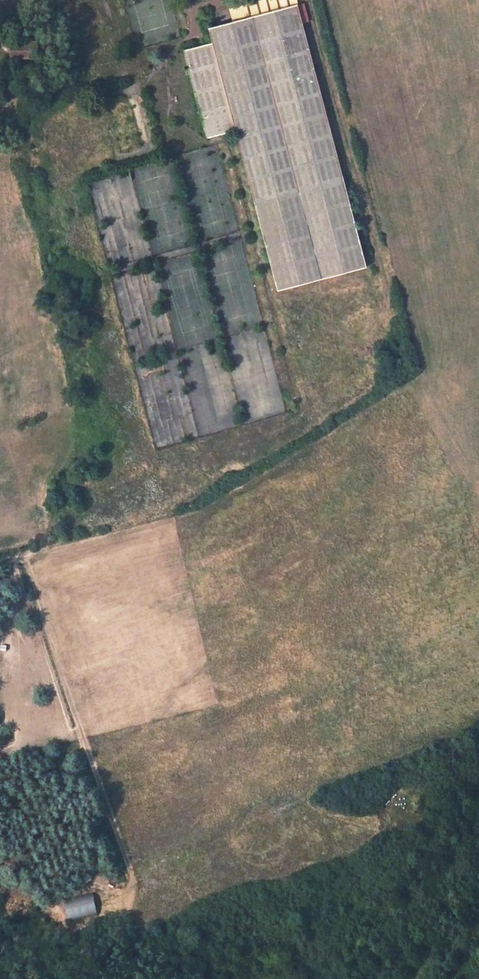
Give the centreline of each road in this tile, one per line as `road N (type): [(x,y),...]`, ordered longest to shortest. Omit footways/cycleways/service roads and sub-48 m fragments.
road 1 (track): [(329,0),(426,371)]

